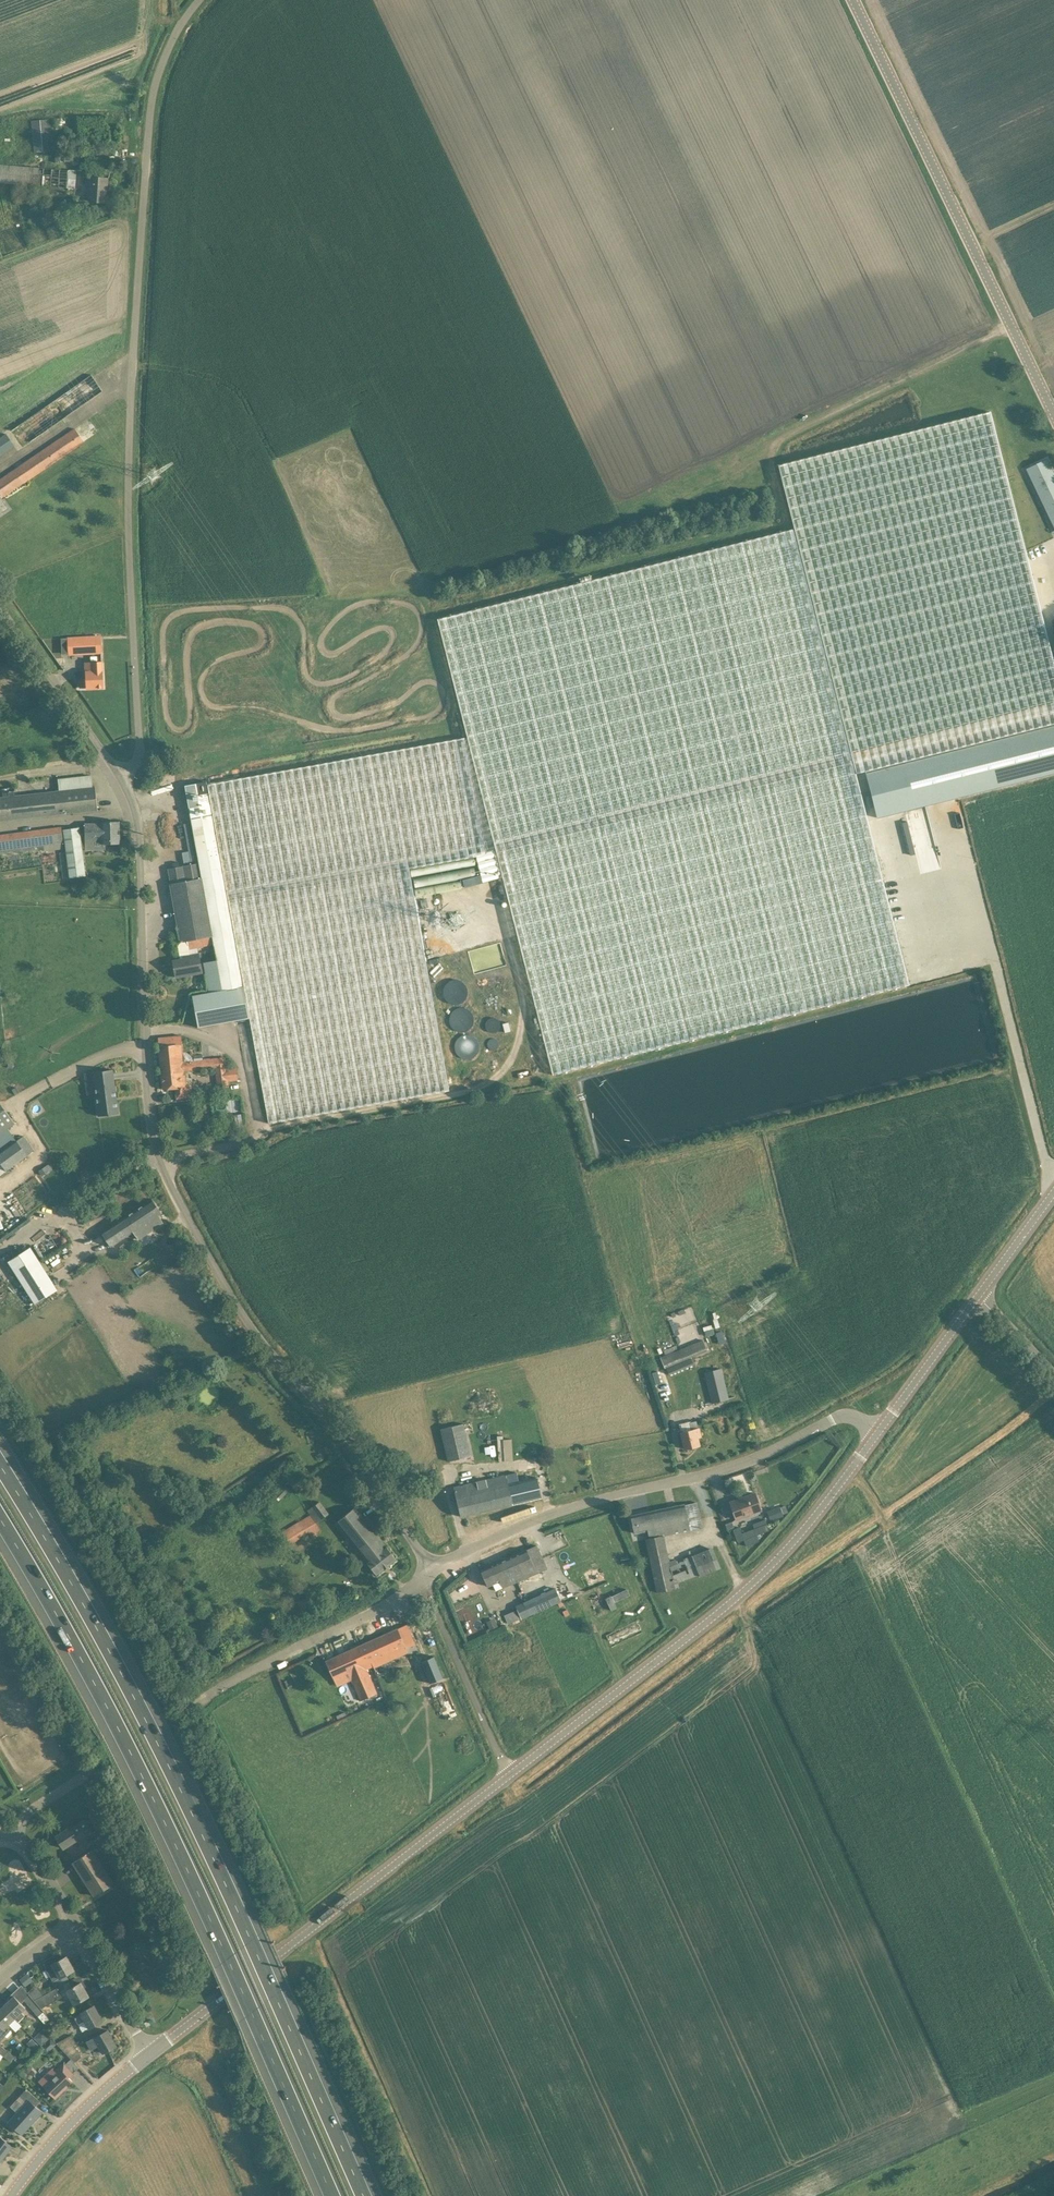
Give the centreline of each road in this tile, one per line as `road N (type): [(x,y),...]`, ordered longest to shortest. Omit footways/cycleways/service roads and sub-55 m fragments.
road 1 (unclassified): [(429,1576),(365,1462),(248,1323),(158,1162),(145,1046),(140,849),(121,777)]
road 2 (motorway): [(363,2195),(174,1776),(0,1466)]
road 3 (unclassified): [(121,777),(140,744),(130,426),(149,129),(156,84),(199,0)]
road 4 (motorway): [(0,1519),(146,1782),(332,2195)]
road 5 (tertiary): [(511,1774),(741,1593),(806,1526),(881,1428)]
road 6 (unclassified): [(429,1576),(475,1544),(542,1515),(765,1455),(843,1414),(881,1428)]
road 7 (tertiary): [(1053,413),(854,0)]
road 8 (tertiary): [(148,2052),(511,1774)]
road 9 (unclassified): [(511,1774),(431,1597),(429,1576)]
road 10 (unclassified): [(121,777),(0,606)]
road 11 (tertiary): [(11,2195),(93,2100),(148,2052)]
road 12 (tertiary): [(881,1428),(978,1294)]
road 13 (unclassified): [(298,1646),(429,1576)]
road 14 (residential): [(148,2052),(73,1924)]
road 15 (tertiary): [(978,1294),(1053,1190)]
road 16 (residential): [(0,1837),(16,1837),(31,1851),(73,1924)]

